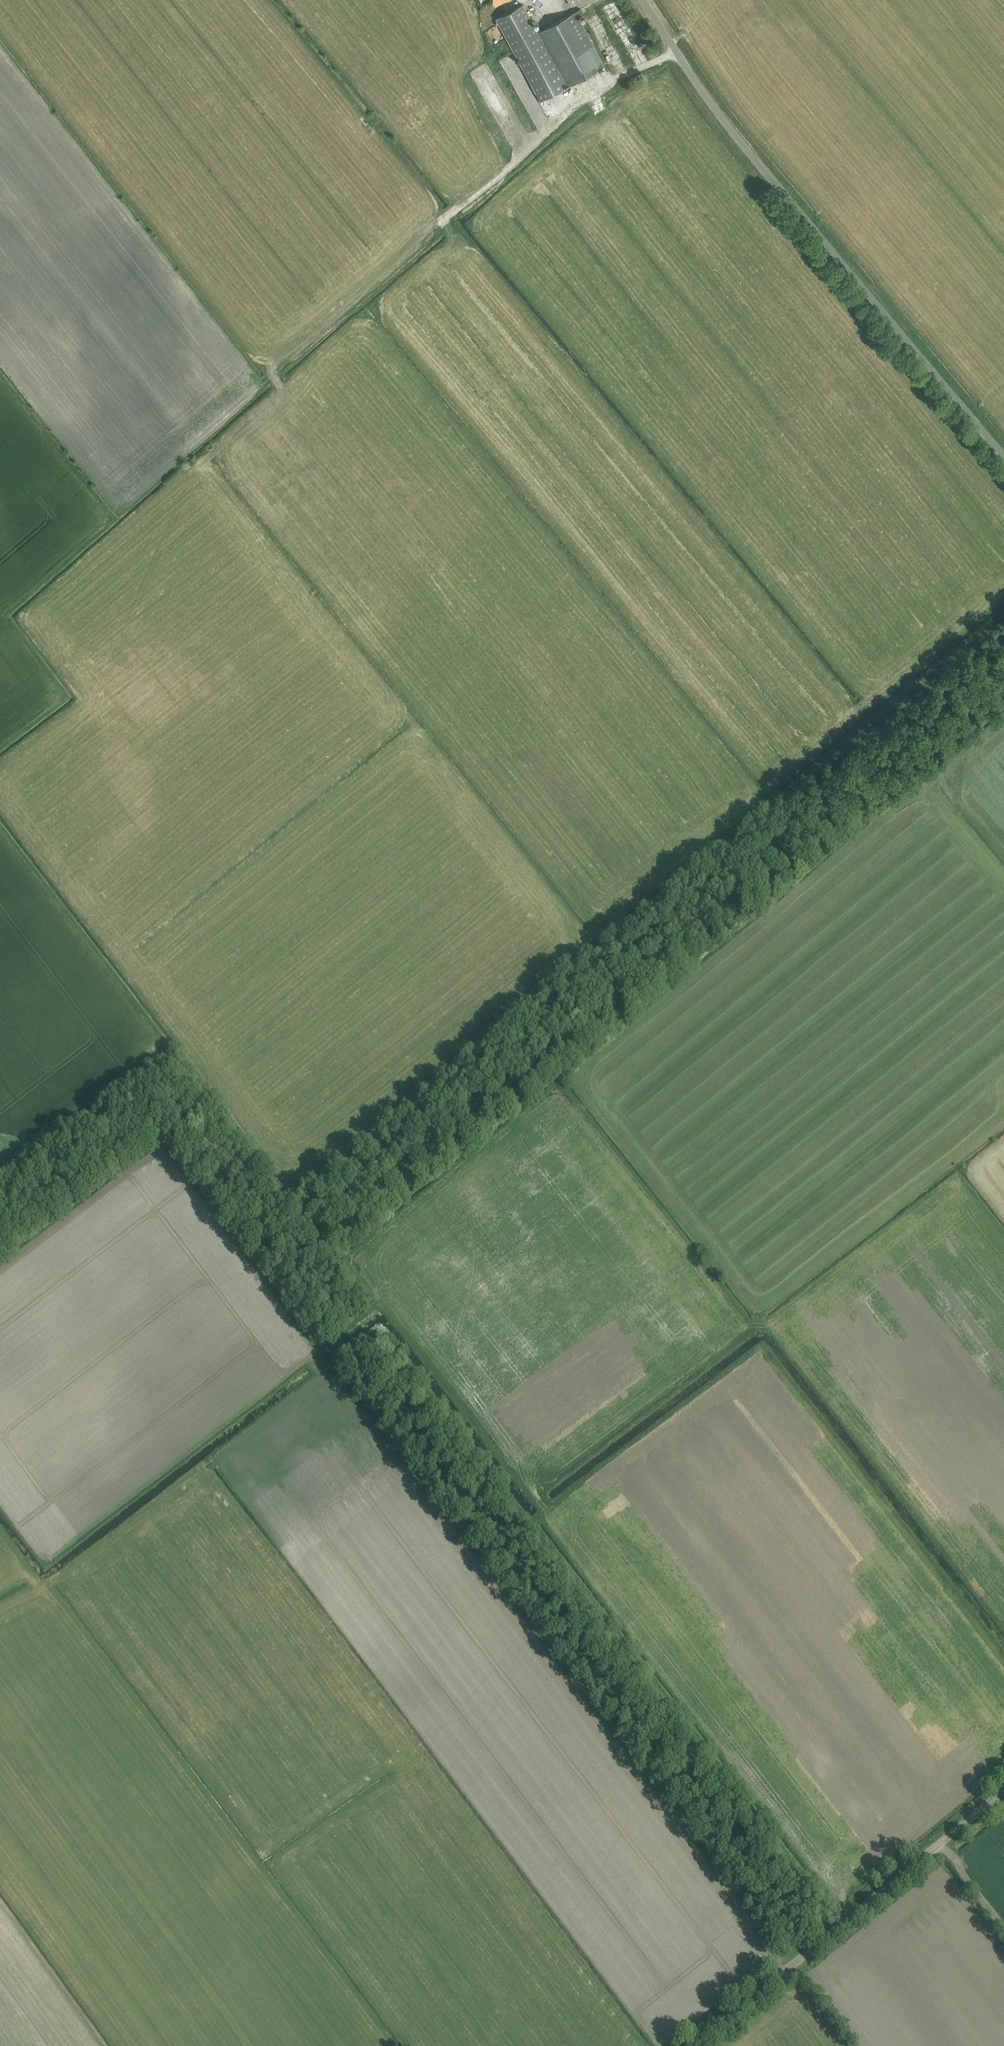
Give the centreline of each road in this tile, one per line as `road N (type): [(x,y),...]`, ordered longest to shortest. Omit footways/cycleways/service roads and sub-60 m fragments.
road 1 (unclassified): [(1003,454),(743,142),(642,0)]
road 2 (unclassified): [(692,2045),(1003,1791)]

